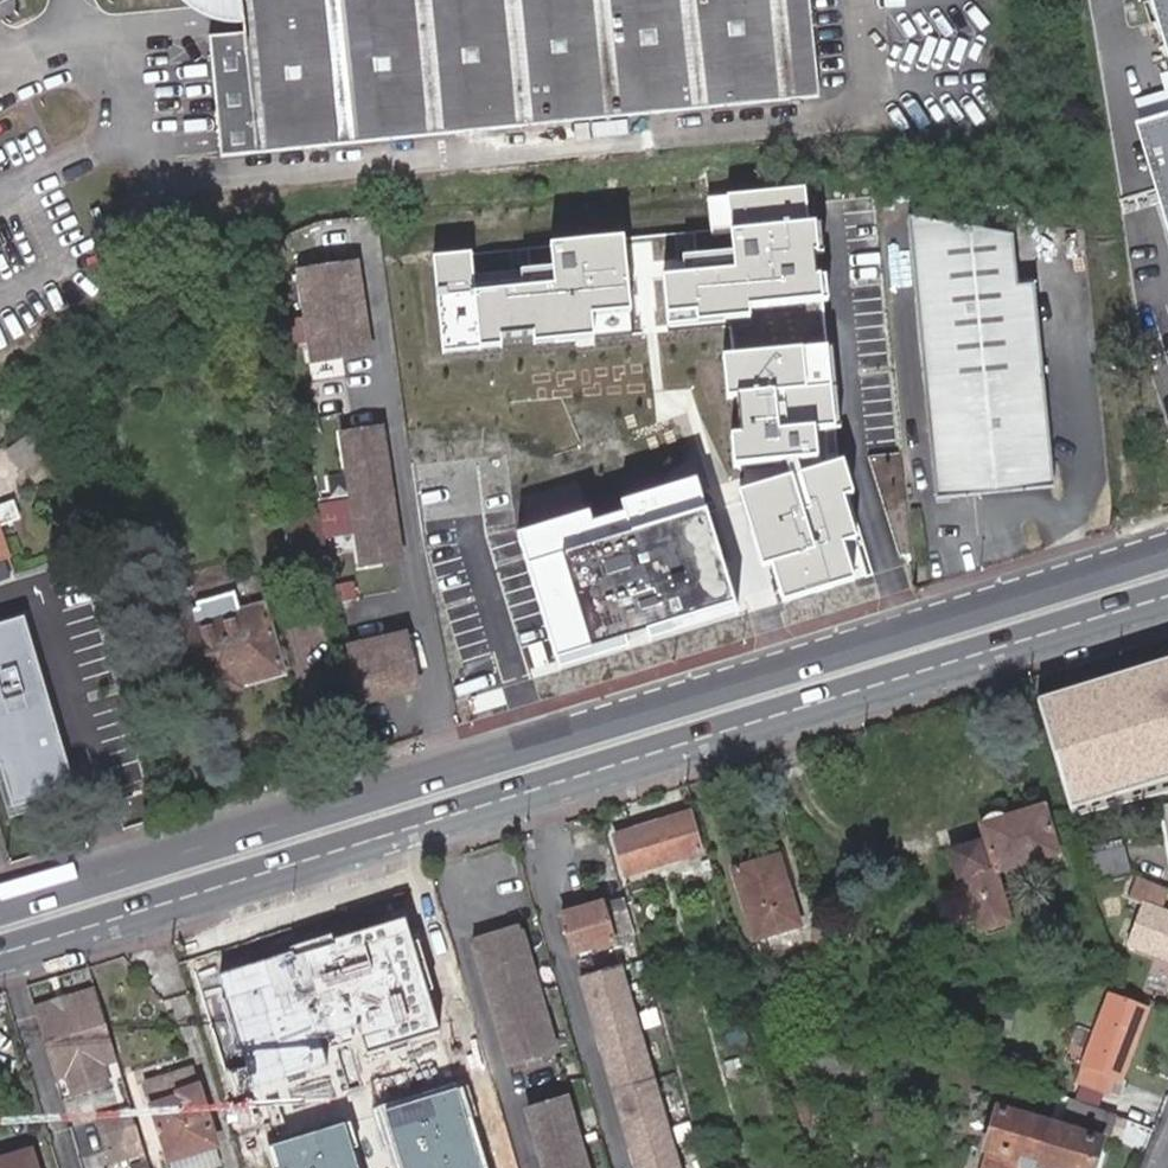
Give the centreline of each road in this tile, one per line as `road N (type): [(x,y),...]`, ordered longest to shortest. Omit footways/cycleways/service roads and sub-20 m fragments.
road 1 (primary): [(0,954),(1167,594)]
road 2 (primary): [(1167,548),(458,770)]
road 3 (primary): [(458,770),(11,906)]
road 4 (unclassified): [(458,770),(444,730),(385,315)]

